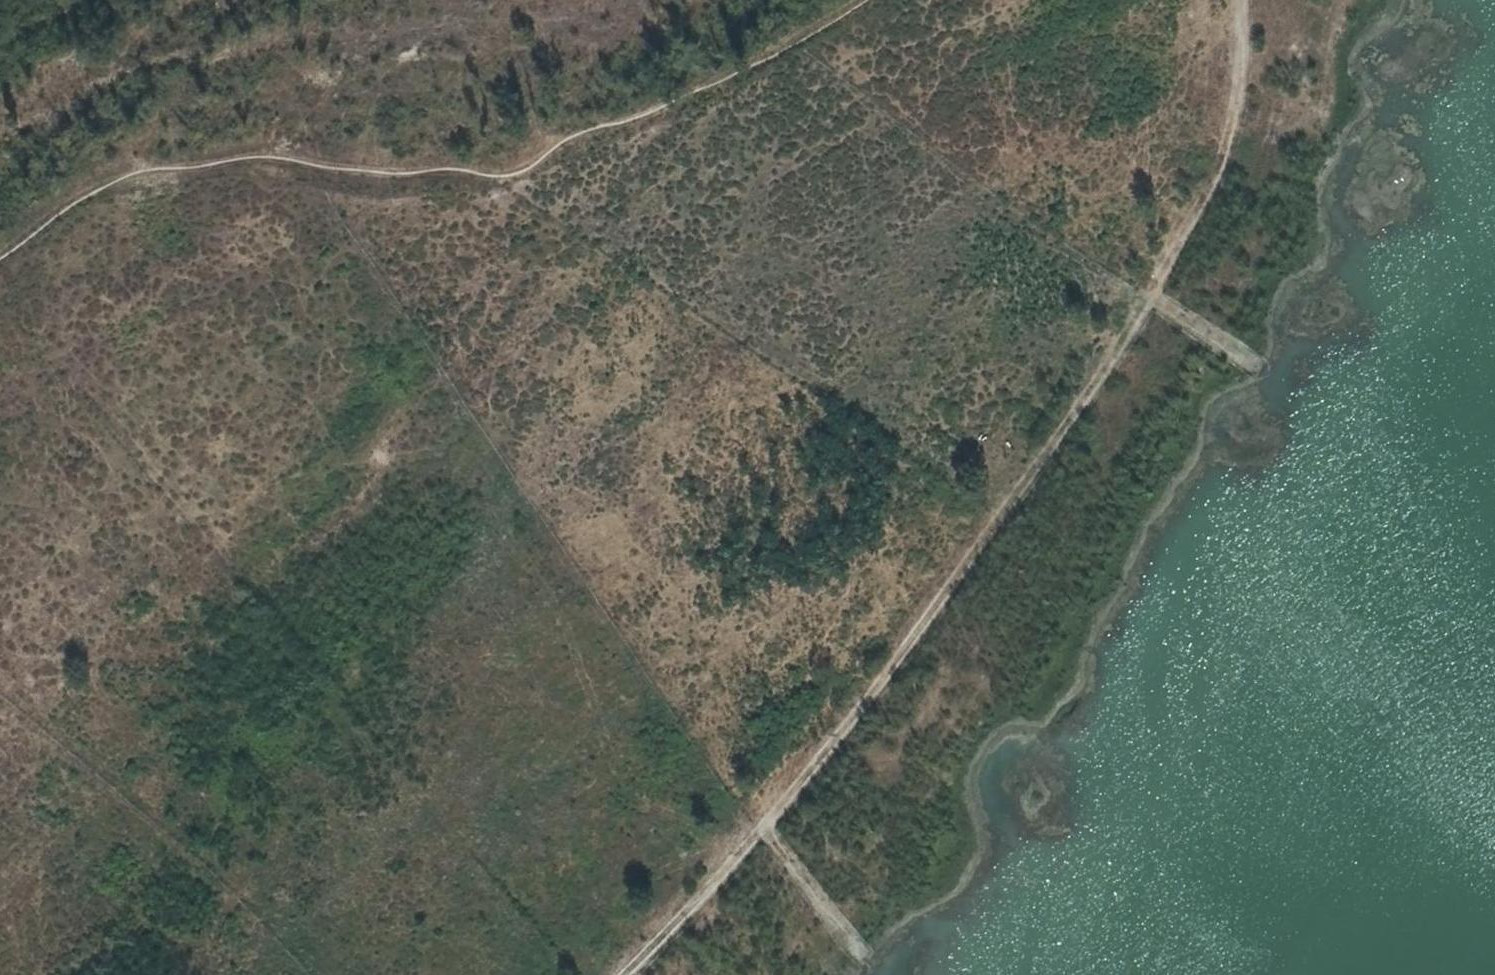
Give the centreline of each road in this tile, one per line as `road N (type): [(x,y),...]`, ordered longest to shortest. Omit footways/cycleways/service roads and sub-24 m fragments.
road 1 (track): [(632,974),(803,793),(1125,339),(1217,180),(1240,93),(1241,0)]

